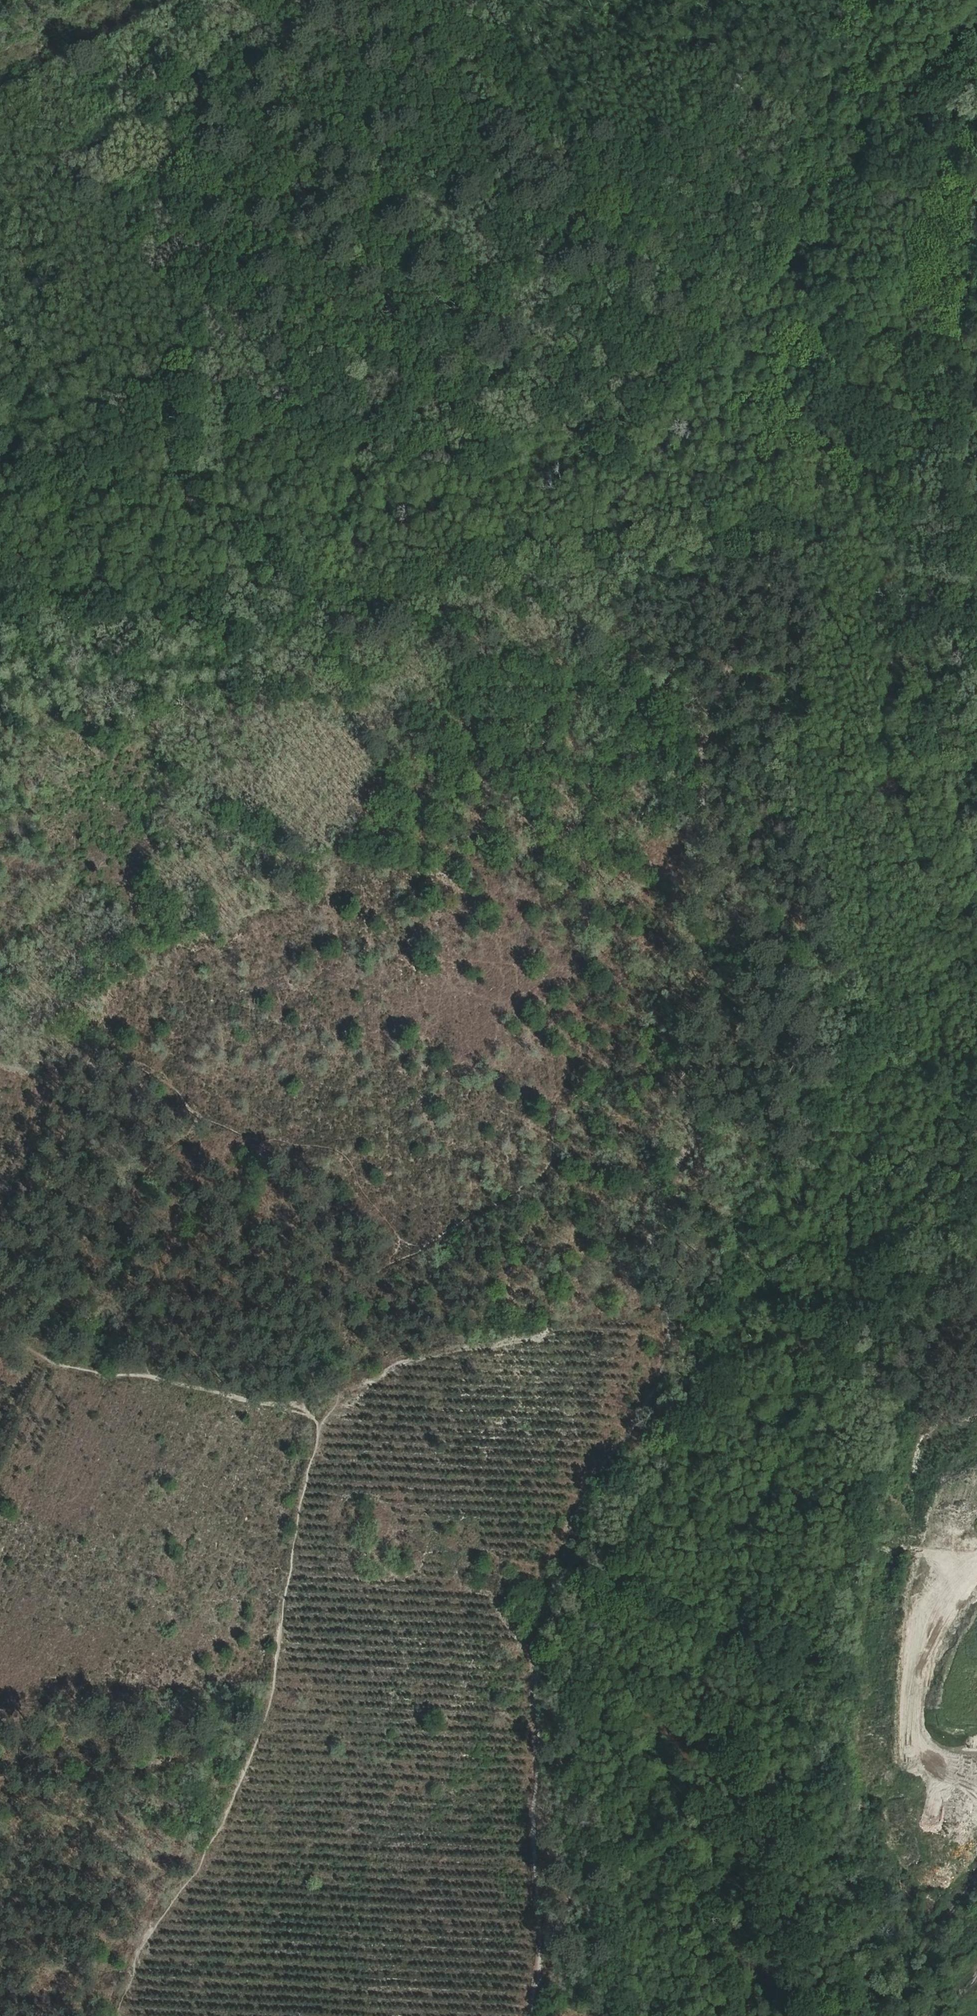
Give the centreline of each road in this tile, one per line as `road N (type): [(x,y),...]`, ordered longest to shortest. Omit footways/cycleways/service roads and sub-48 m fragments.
road 1 (track): [(549,1589),(530,1651),(542,1748),(536,1832),(545,1946),(535,2015)]
road 2 (track): [(128,0),(0,71)]

